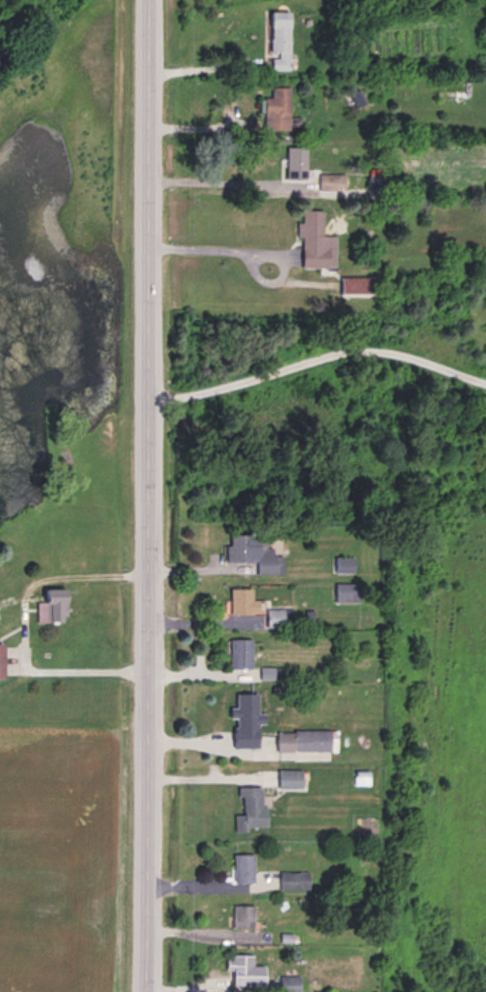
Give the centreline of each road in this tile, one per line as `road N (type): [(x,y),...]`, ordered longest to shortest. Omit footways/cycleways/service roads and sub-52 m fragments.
road 1 (tertiary): [(148,991),(149,0)]

